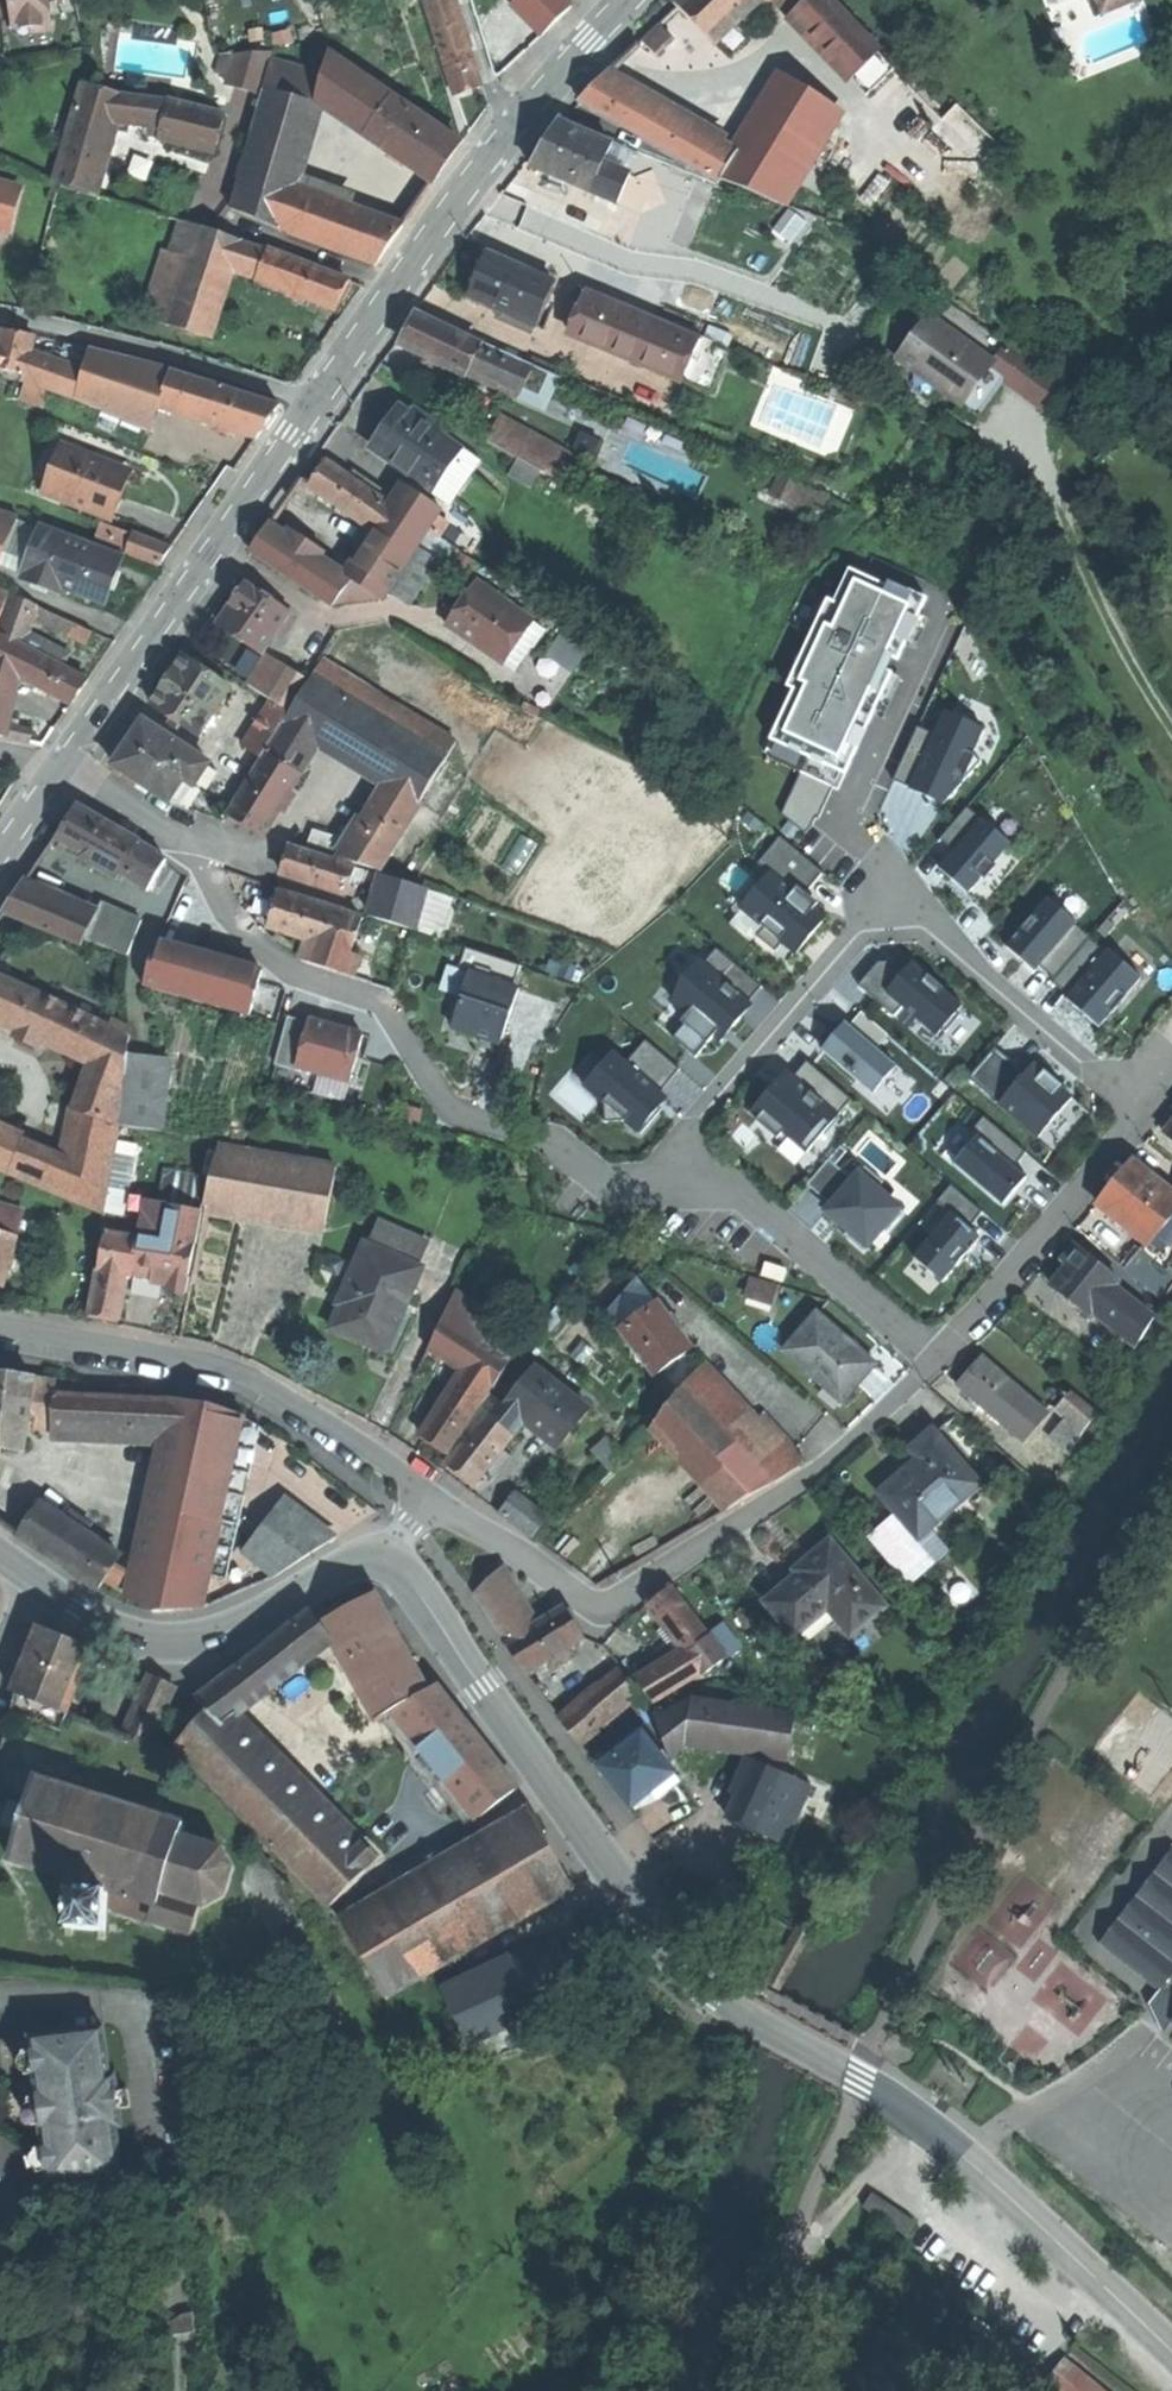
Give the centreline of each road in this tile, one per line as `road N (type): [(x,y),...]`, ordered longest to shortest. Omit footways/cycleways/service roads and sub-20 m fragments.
road 1 (secondary): [(1171,2350),(920,2122),(753,2022),(687,1969),(411,1582),(380,1561)]
road 2 (residential): [(428,1493),(588,1601),(630,1596),(818,1469),(935,1359),(1065,1217),(1146,1100)]
road 3 (residential): [(321,407),(0,855)]
road 4 (residential): [(630,0),(413,252),(321,407)]
road 5 (residential): [(0,1328),(237,1372),(428,1493)]
road 6 (residential): [(632,1196),(884,900)]
road 7 (secondary): [(380,1561),(352,1563),(222,1629),(165,1639),(114,1628),(36,1581)]
road 8 (residential): [(321,407),(154,353),(0,316)]
road 9 (residential): [(884,900),(924,916),(1146,1100)]

